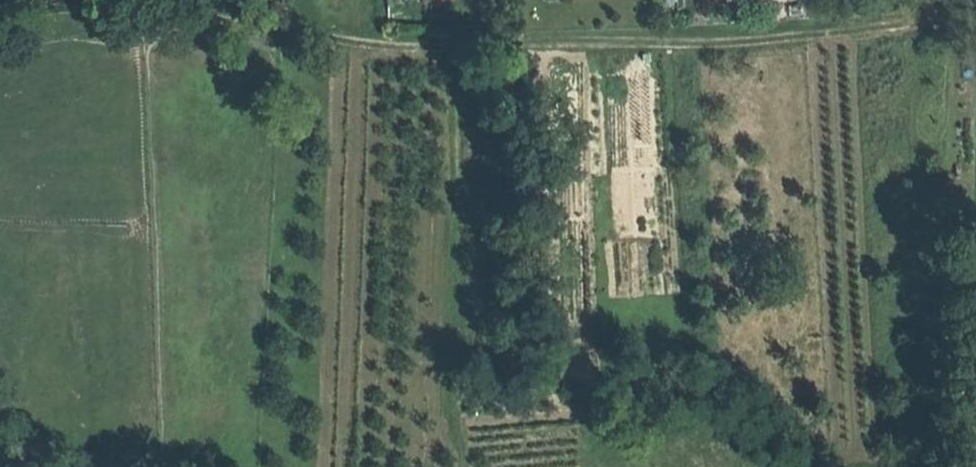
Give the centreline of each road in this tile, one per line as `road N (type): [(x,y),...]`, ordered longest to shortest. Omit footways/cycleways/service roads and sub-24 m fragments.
road 1 (track): [(377,46),(975,24)]

